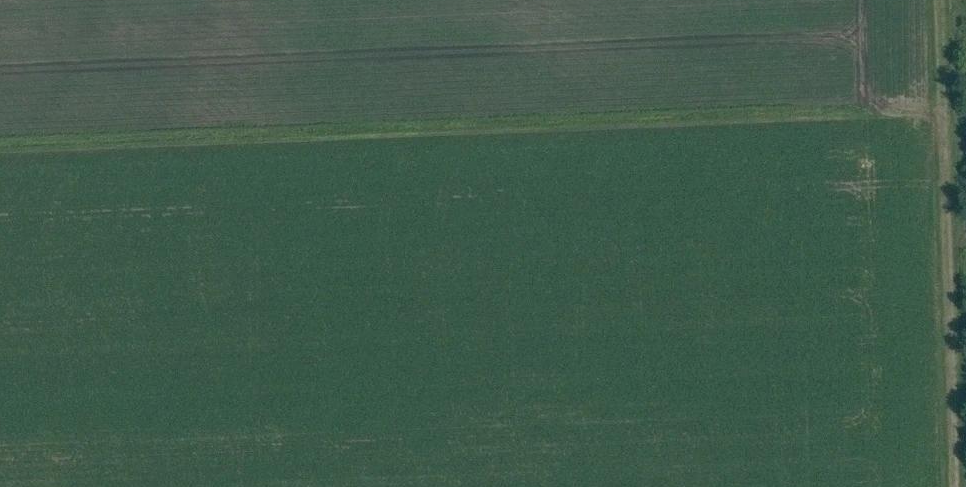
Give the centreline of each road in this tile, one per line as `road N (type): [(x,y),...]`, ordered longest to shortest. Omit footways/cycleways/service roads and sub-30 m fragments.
road 1 (track): [(947,0),(965,486)]

